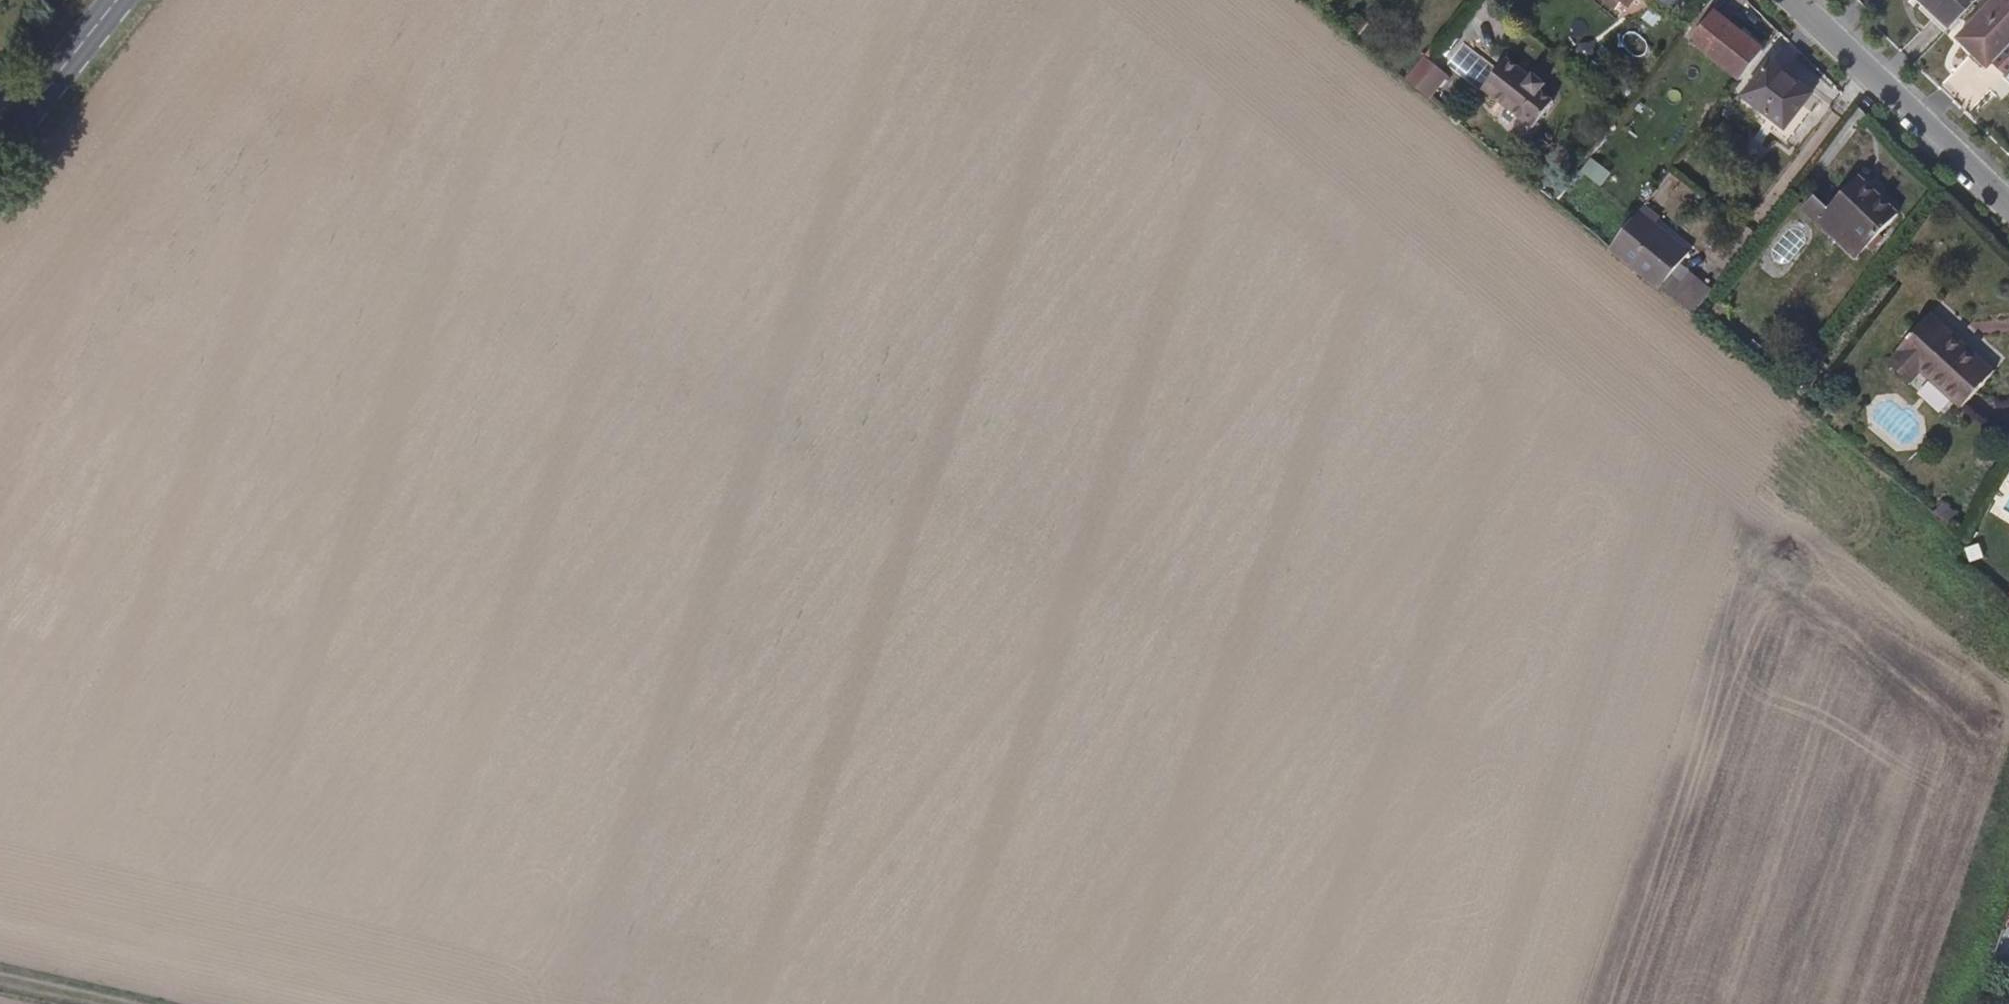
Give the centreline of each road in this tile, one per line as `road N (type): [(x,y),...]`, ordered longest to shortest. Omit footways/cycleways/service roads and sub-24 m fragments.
road 1 (tertiary): [(1795,0),(2008,204)]
road 2 (secondary): [(0,146),(118,0)]
road 3 (track): [(0,975),(137,1003)]

